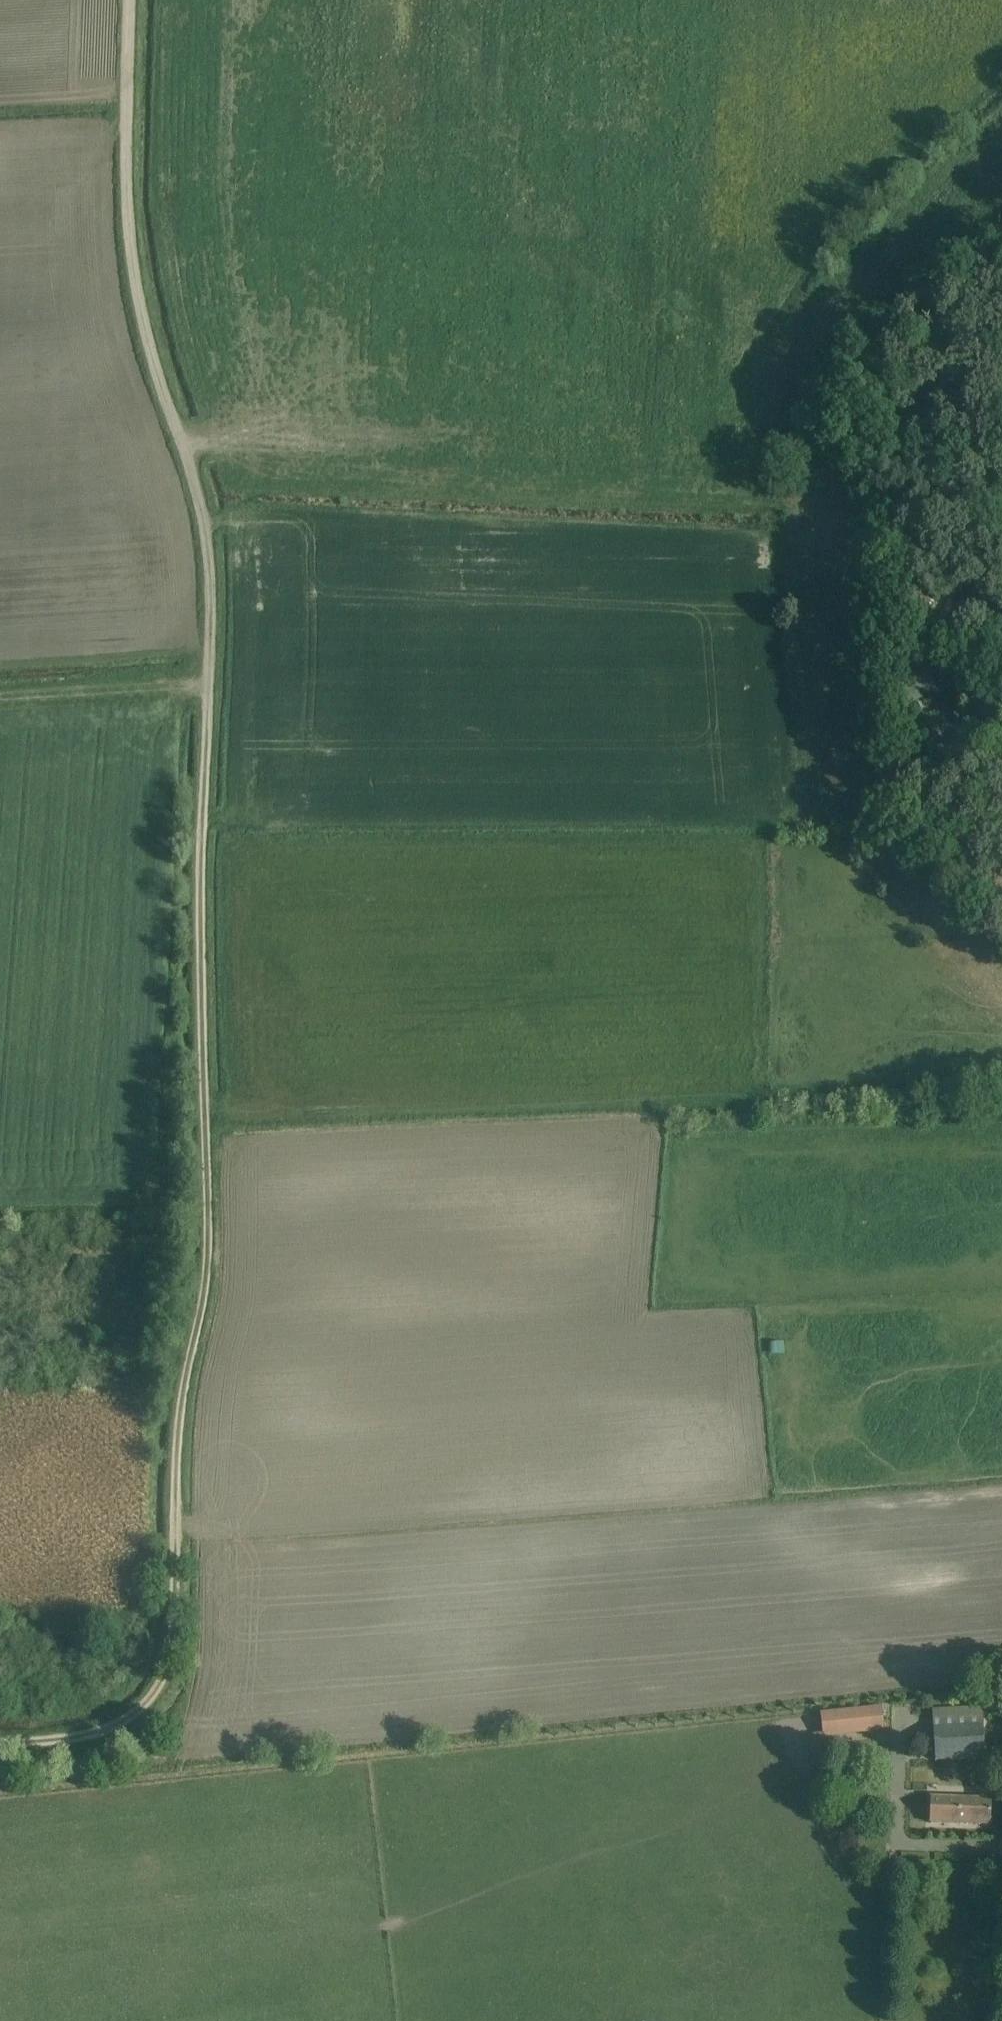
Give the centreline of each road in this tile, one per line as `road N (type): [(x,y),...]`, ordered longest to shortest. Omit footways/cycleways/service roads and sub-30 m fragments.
road 1 (track): [(130,0),(131,245),(155,362),(194,479),(212,601),(203,878),(208,1262),(184,1395),(176,1630),(162,1679),(129,1716),(71,1737),(0,1740)]

